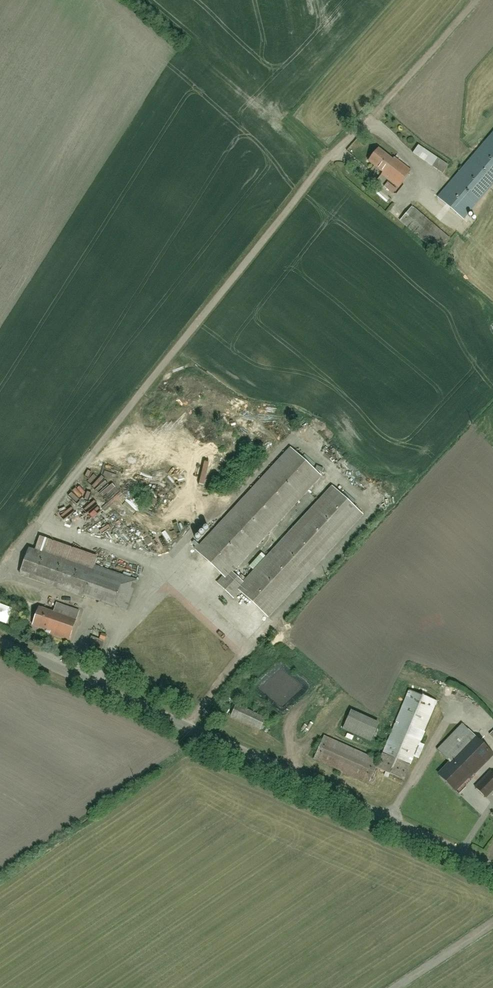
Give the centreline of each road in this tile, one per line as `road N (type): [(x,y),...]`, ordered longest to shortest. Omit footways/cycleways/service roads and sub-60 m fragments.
road 1 (residential): [(0,642),(492,867)]

